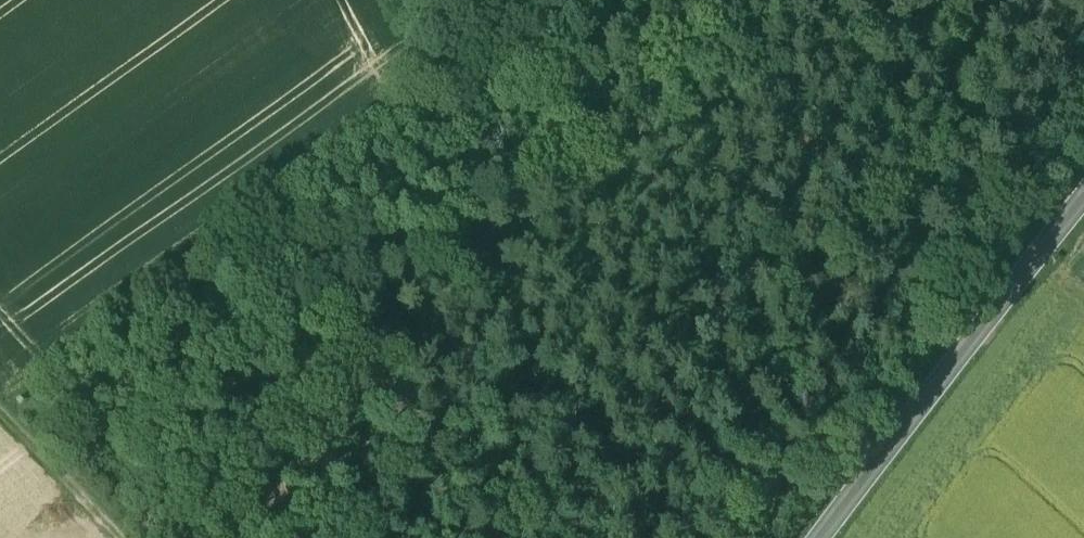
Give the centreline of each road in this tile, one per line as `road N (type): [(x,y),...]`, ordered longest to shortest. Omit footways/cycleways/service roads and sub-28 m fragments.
road 1 (secondary): [(1083,201),(822,537)]
road 2 (track): [(117,537),(0,420)]

